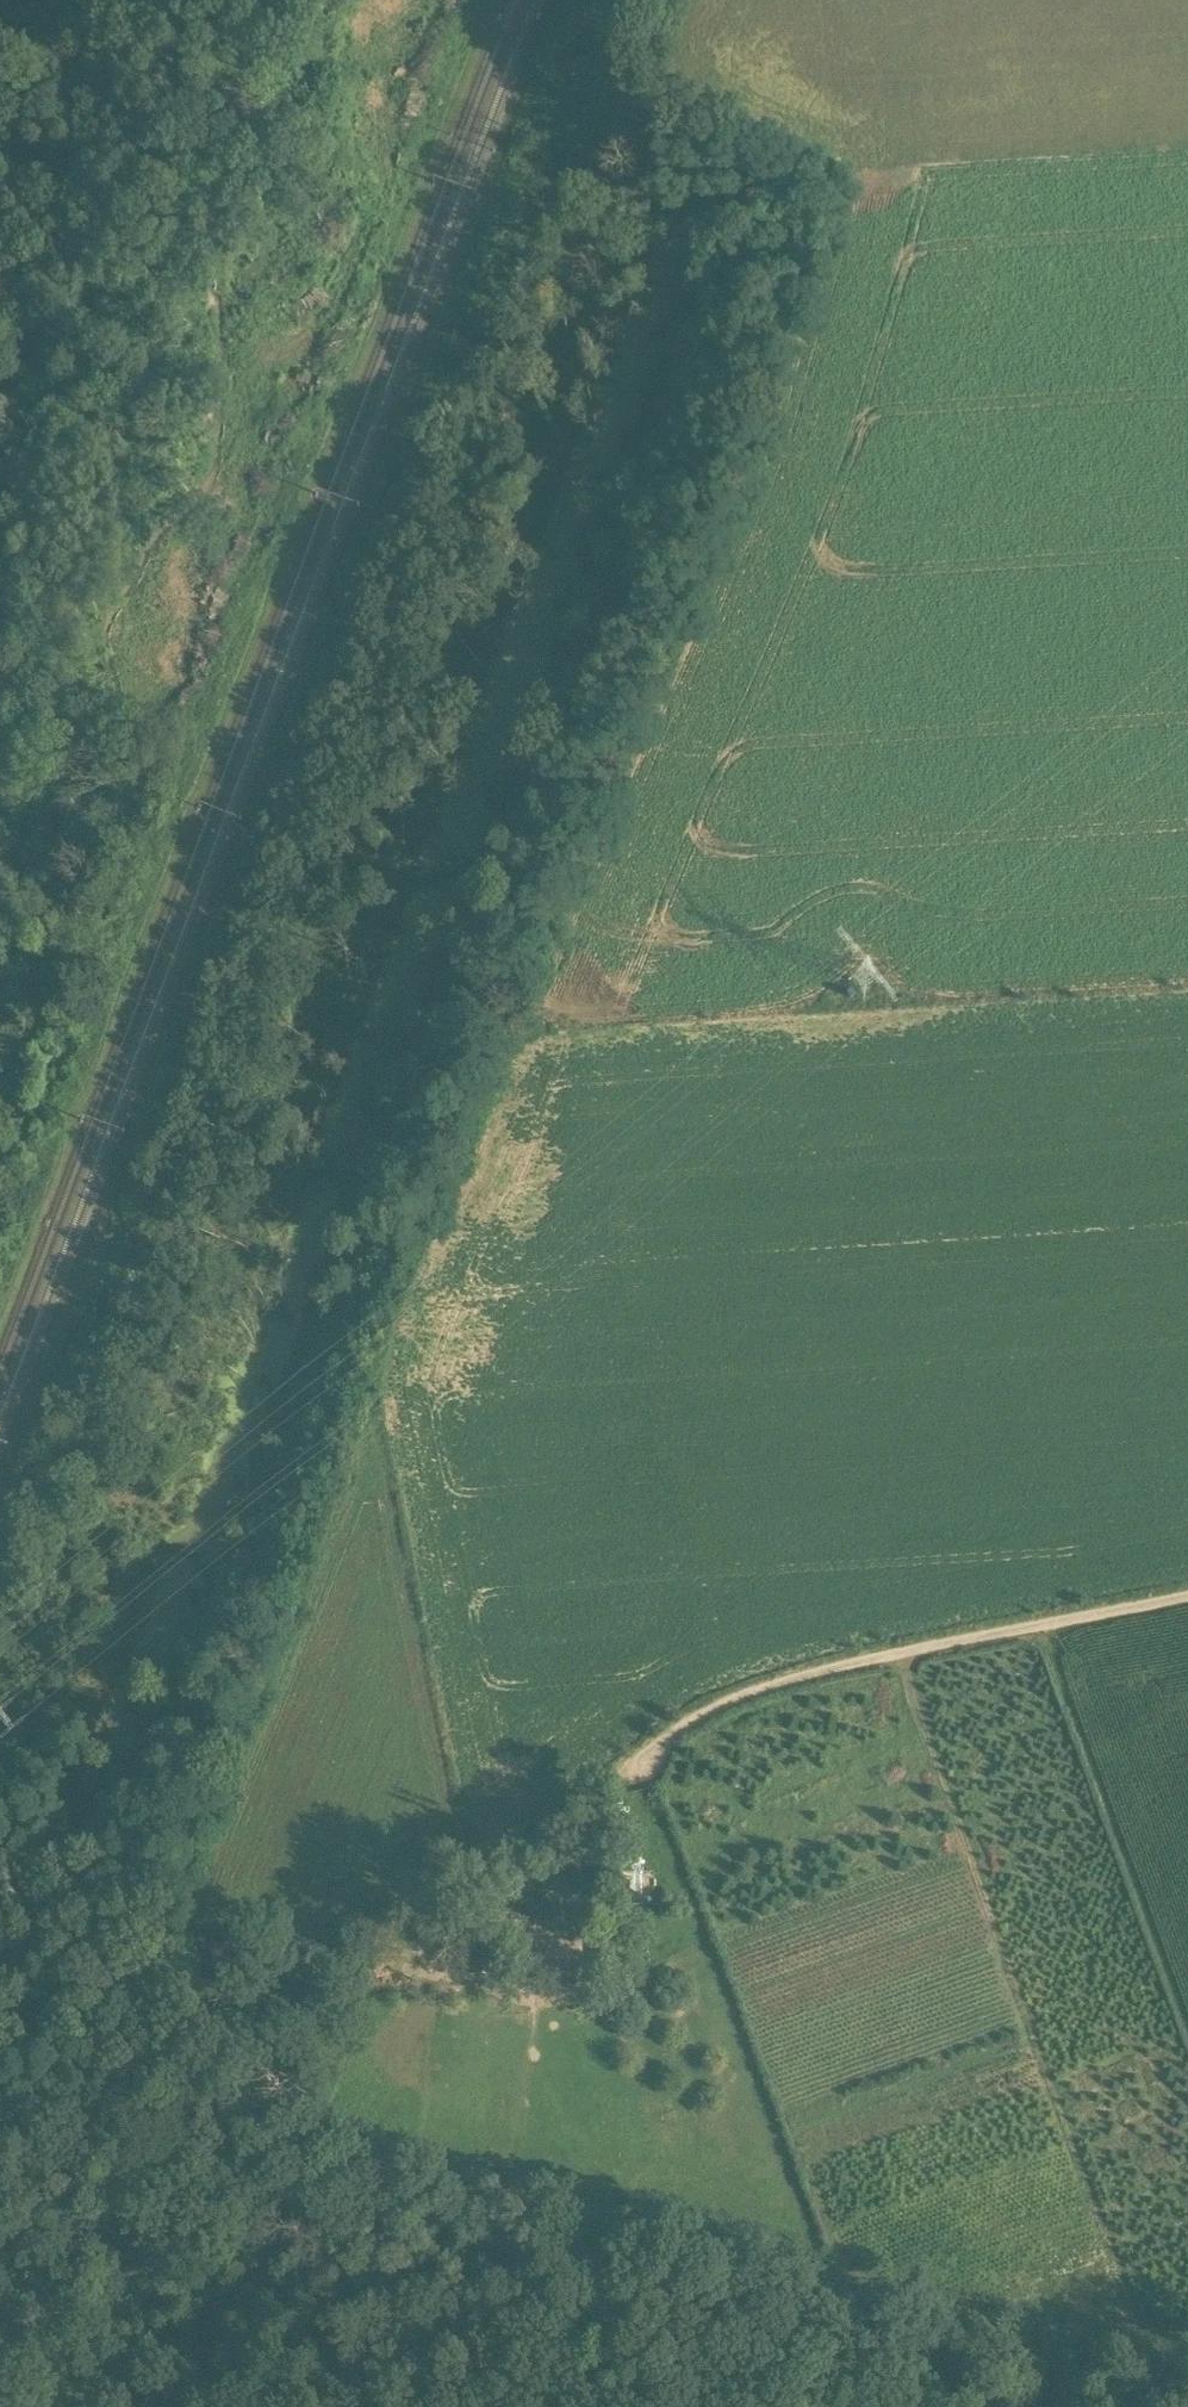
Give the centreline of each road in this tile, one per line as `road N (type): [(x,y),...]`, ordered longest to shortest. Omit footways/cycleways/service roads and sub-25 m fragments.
road 1 (track): [(382,1926),(739,1696),(1039,1625)]
road 2 (track): [(1039,1625),(1187,1596)]

